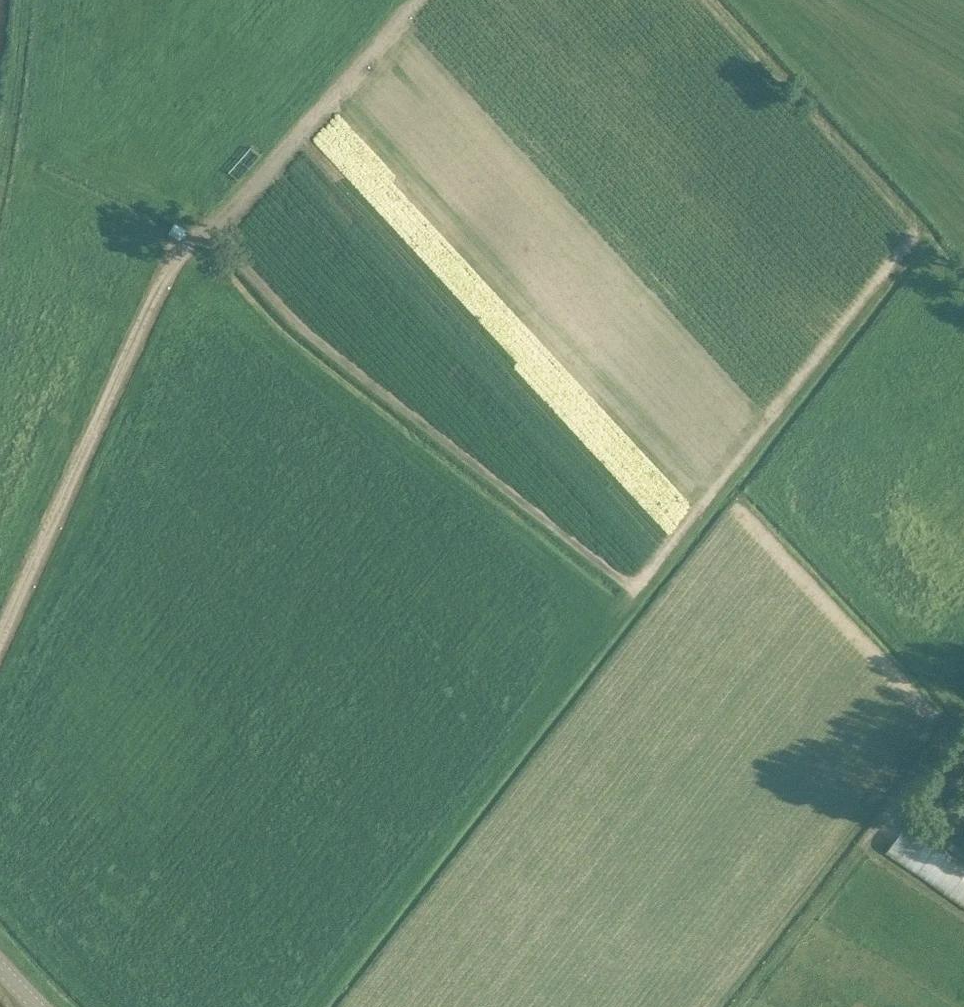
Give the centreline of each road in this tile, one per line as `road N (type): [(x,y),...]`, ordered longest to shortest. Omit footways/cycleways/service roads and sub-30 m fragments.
road 1 (track): [(0,174),(23,0)]

